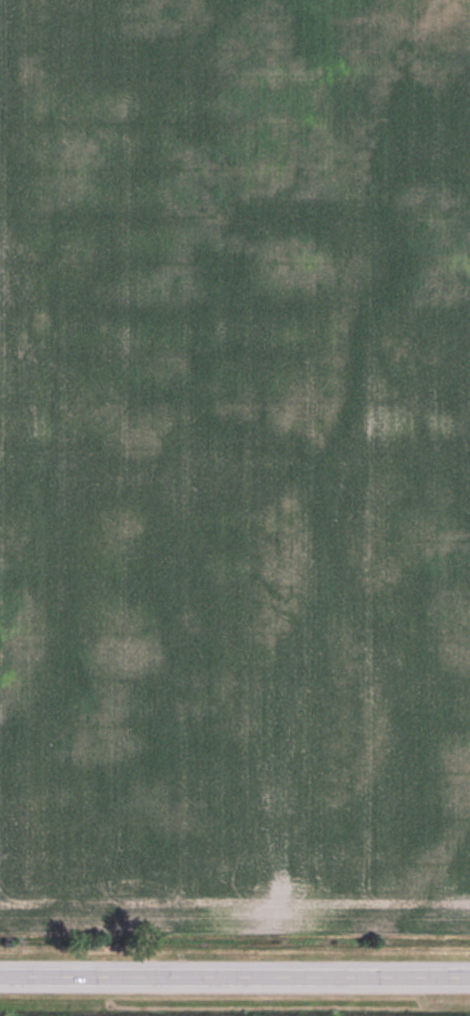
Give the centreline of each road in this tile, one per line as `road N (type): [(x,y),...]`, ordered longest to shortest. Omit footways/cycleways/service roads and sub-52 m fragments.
road 1 (primary): [(0,977),(469,977)]

